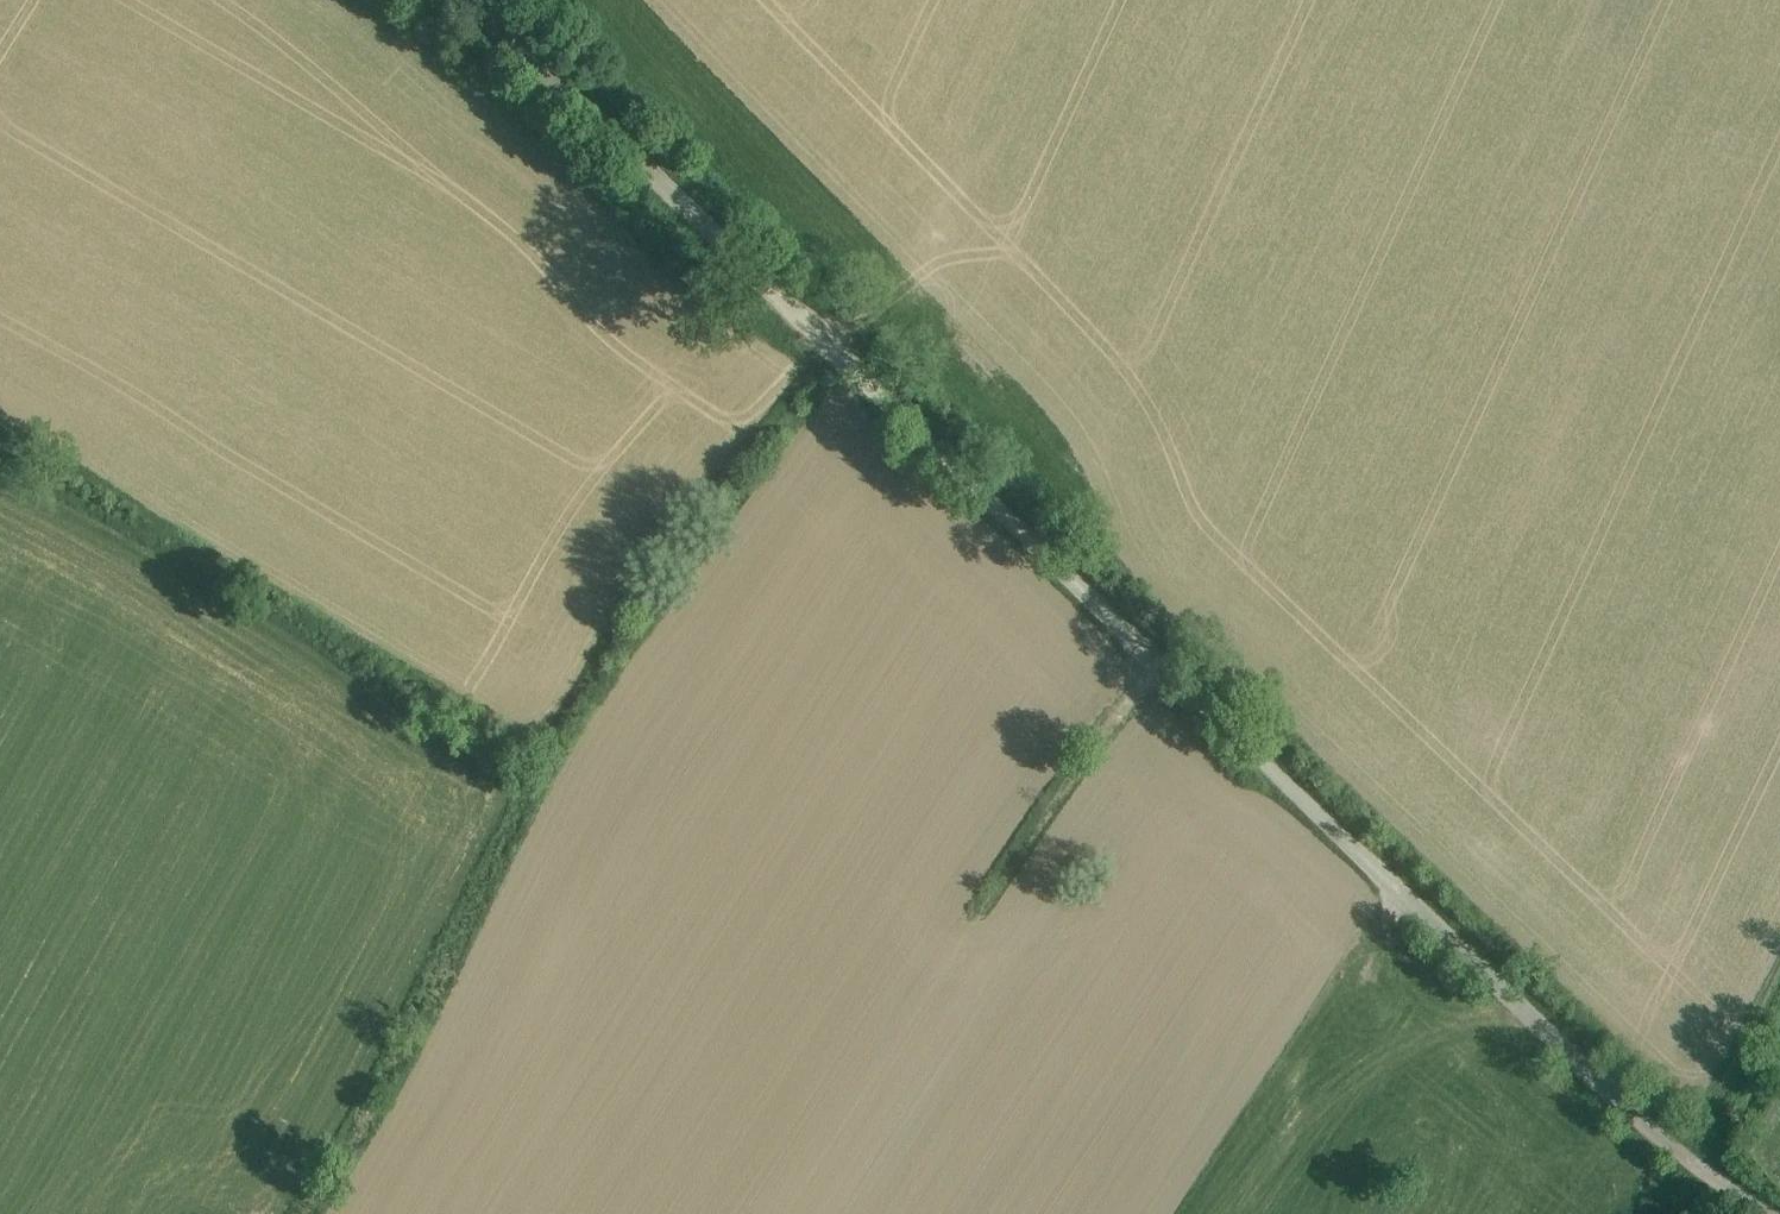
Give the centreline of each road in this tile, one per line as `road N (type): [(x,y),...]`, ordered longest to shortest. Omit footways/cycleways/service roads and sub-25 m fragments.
road 1 (unclassified): [(1779,1213),(1691,1166),(1234,740),(469,0)]

